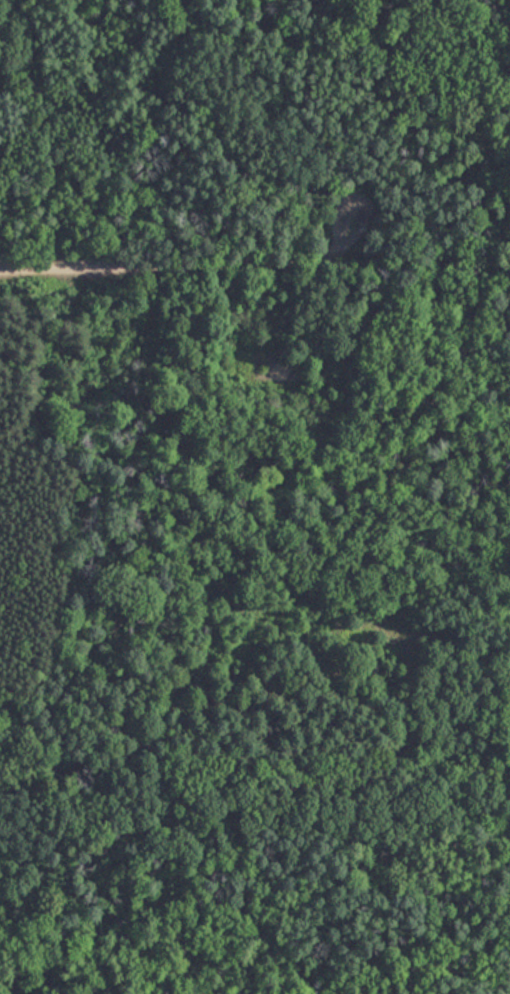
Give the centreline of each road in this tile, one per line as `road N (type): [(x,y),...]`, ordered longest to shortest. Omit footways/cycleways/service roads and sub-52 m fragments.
road 1 (residential): [(0,270),(364,258)]

